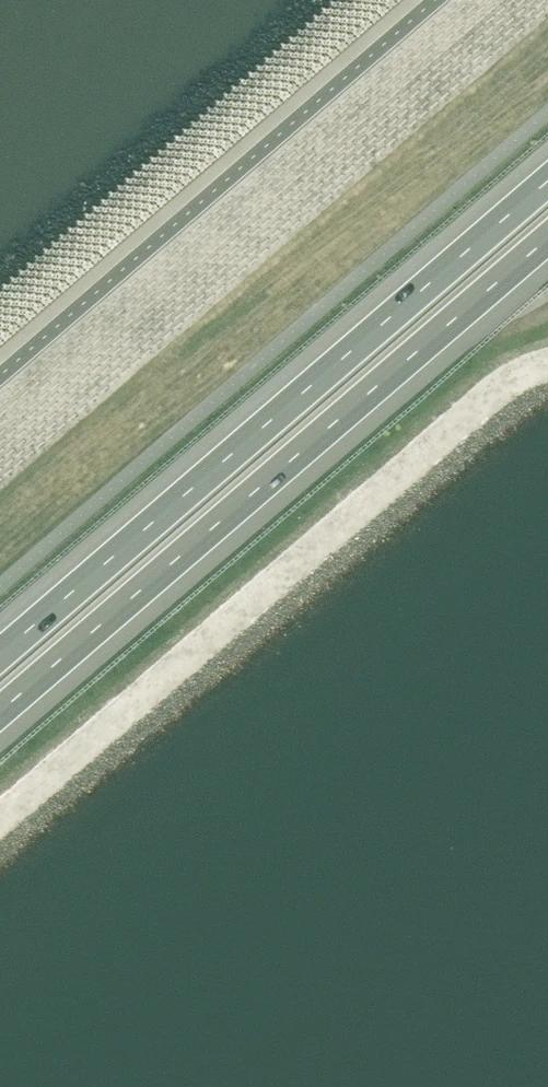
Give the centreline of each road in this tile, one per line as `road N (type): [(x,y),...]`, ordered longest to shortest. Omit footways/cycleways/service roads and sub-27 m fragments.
road 1 (motorway): [(0,716),(547,242)]
road 2 (motorway): [(547,178),(0,652)]

